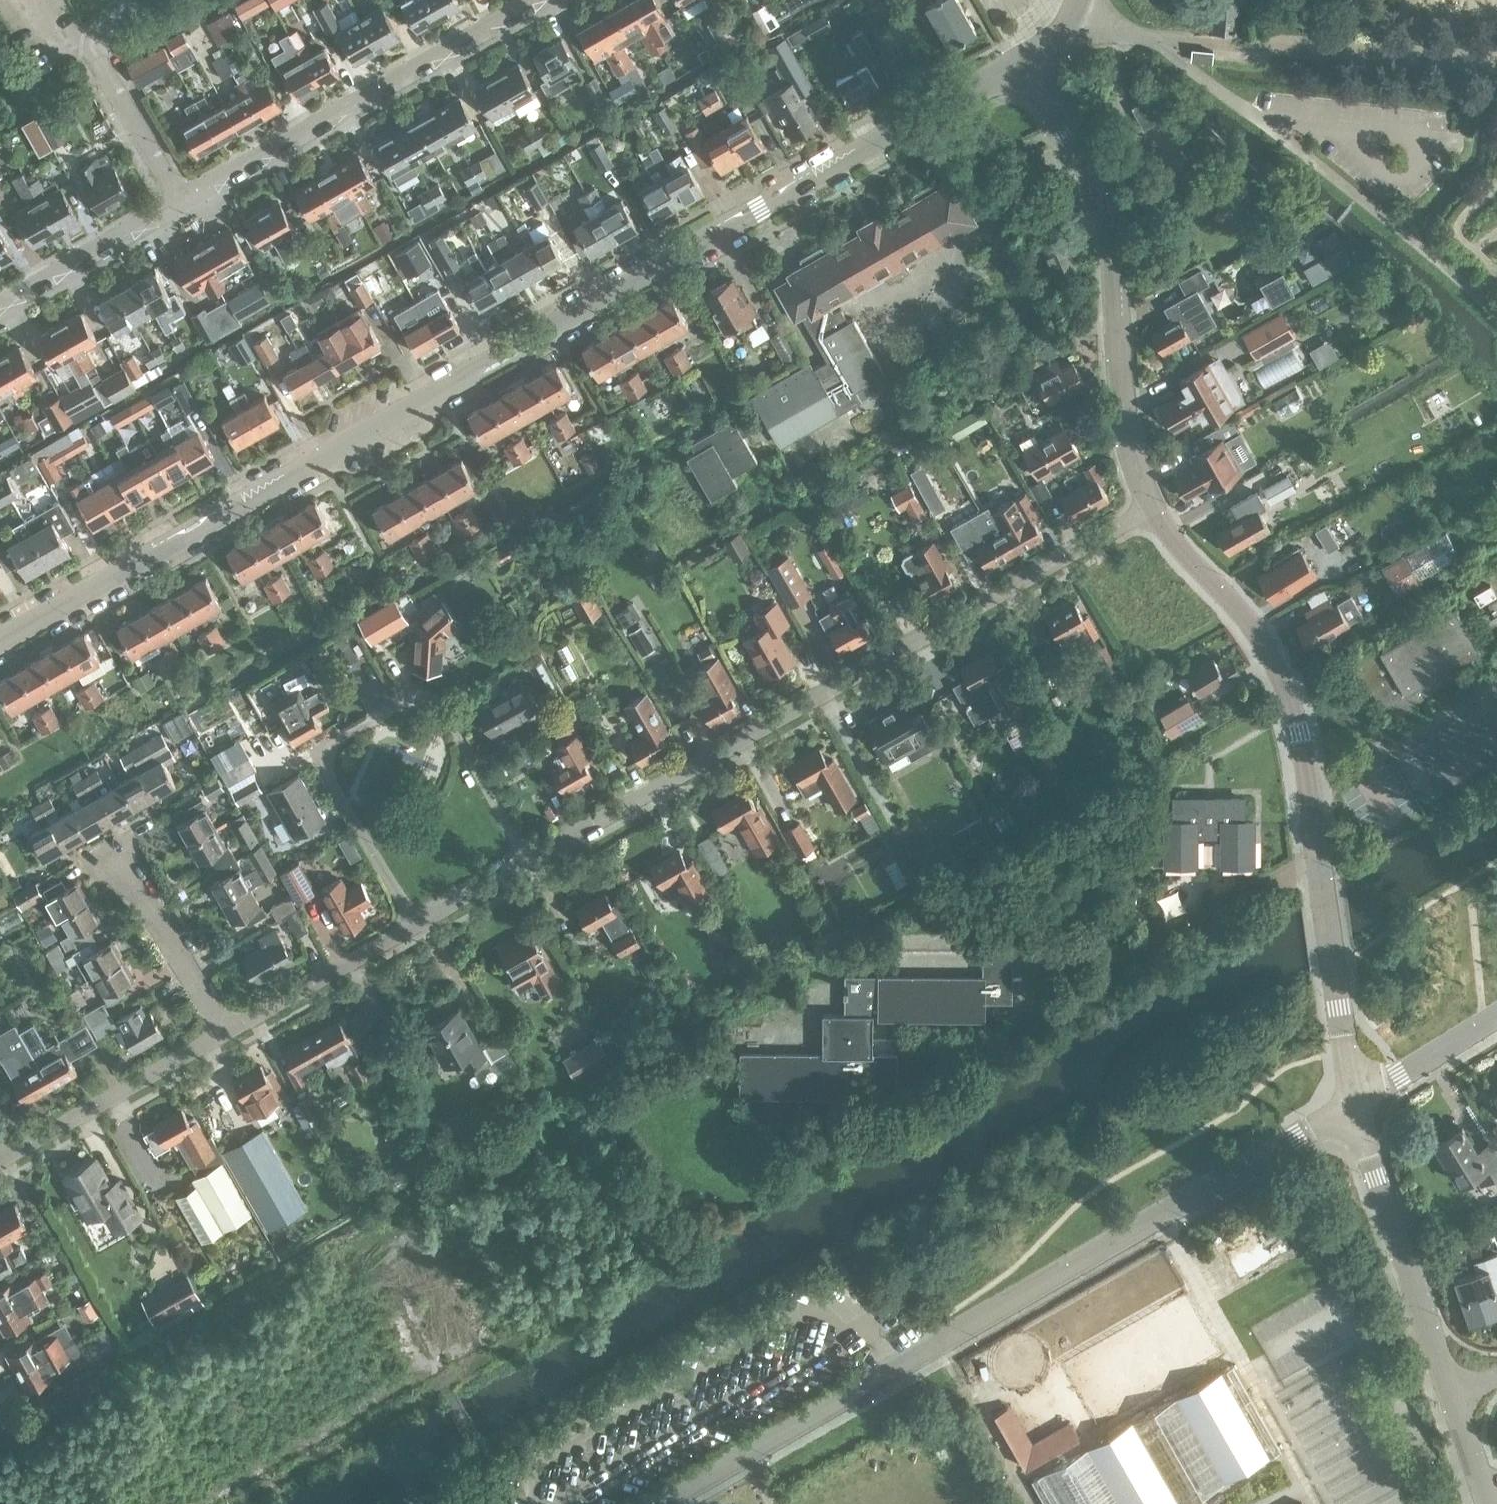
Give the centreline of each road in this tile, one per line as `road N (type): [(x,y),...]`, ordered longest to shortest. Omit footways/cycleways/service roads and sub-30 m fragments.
road 1 (unclassified): [(0,633),(454,372),(1034,59)]
road 2 (unclassified): [(658,1503),(1349,1101)]
road 3 (residential): [(523,862),(1067,556),(1146,521)]
road 4 (tertiary): [(1349,1101),(1307,788),(1282,678),(1247,619),(1187,570),(1146,521)]
road 5 (residential): [(418,926),(333,772),(347,741),(405,710),(437,706),(523,862)]
road 6 (tertiary): [(1146,521),(1122,454),(1102,226),(1034,59)]
road 7 (residential): [(183,200),(528,0)]
road 8 (tertiary): [(1453,1400),(1349,1101)]
road 9 (residential): [(0,1156),(223,1035)]
road 10 (residential): [(223,1035),(418,926)]
road 11 (residential): [(223,1035),(100,850)]
road 12 (residential): [(0,299),(183,200)]
road 13 (residential): [(1349,1101),(1496,1012)]
road 14 (residential): [(183,200),(96,55)]
road 15 (residential): [(418,926),(523,862)]

